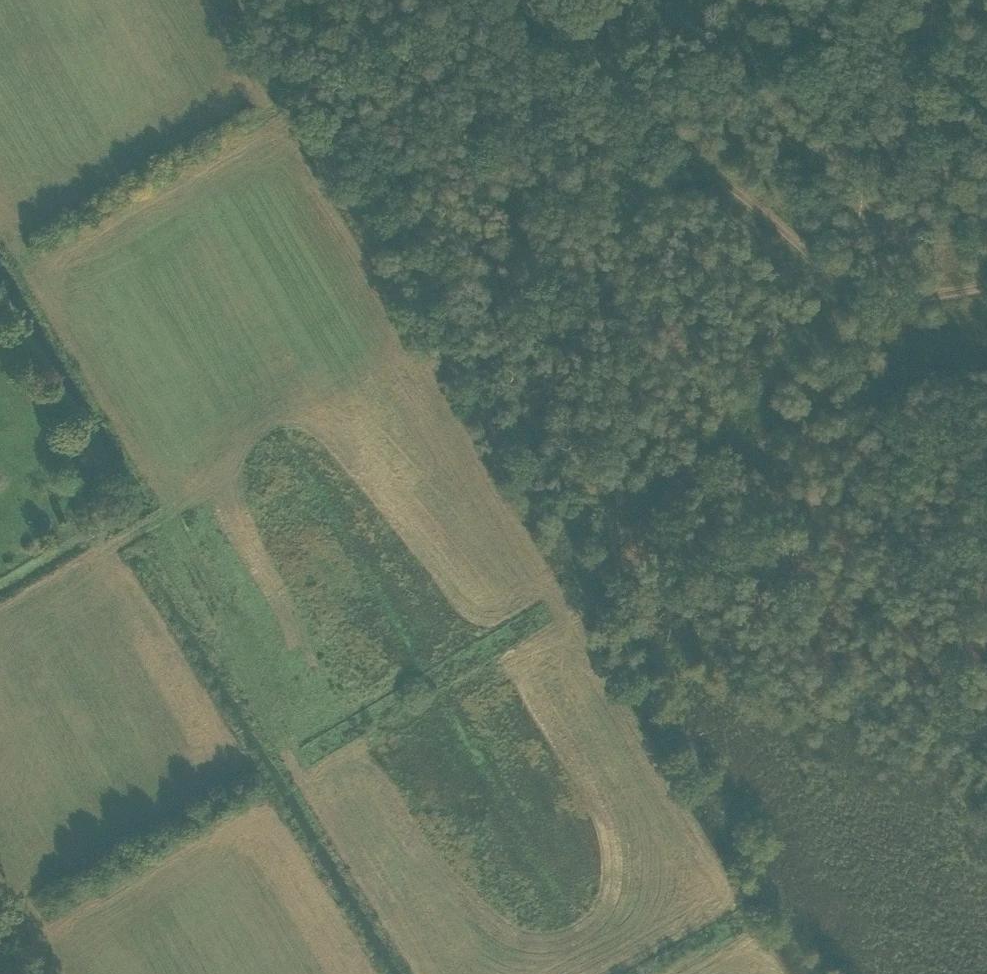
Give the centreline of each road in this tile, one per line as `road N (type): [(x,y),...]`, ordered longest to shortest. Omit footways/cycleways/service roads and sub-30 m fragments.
road 1 (track): [(986,281),(884,297),(847,287),(536,0)]

